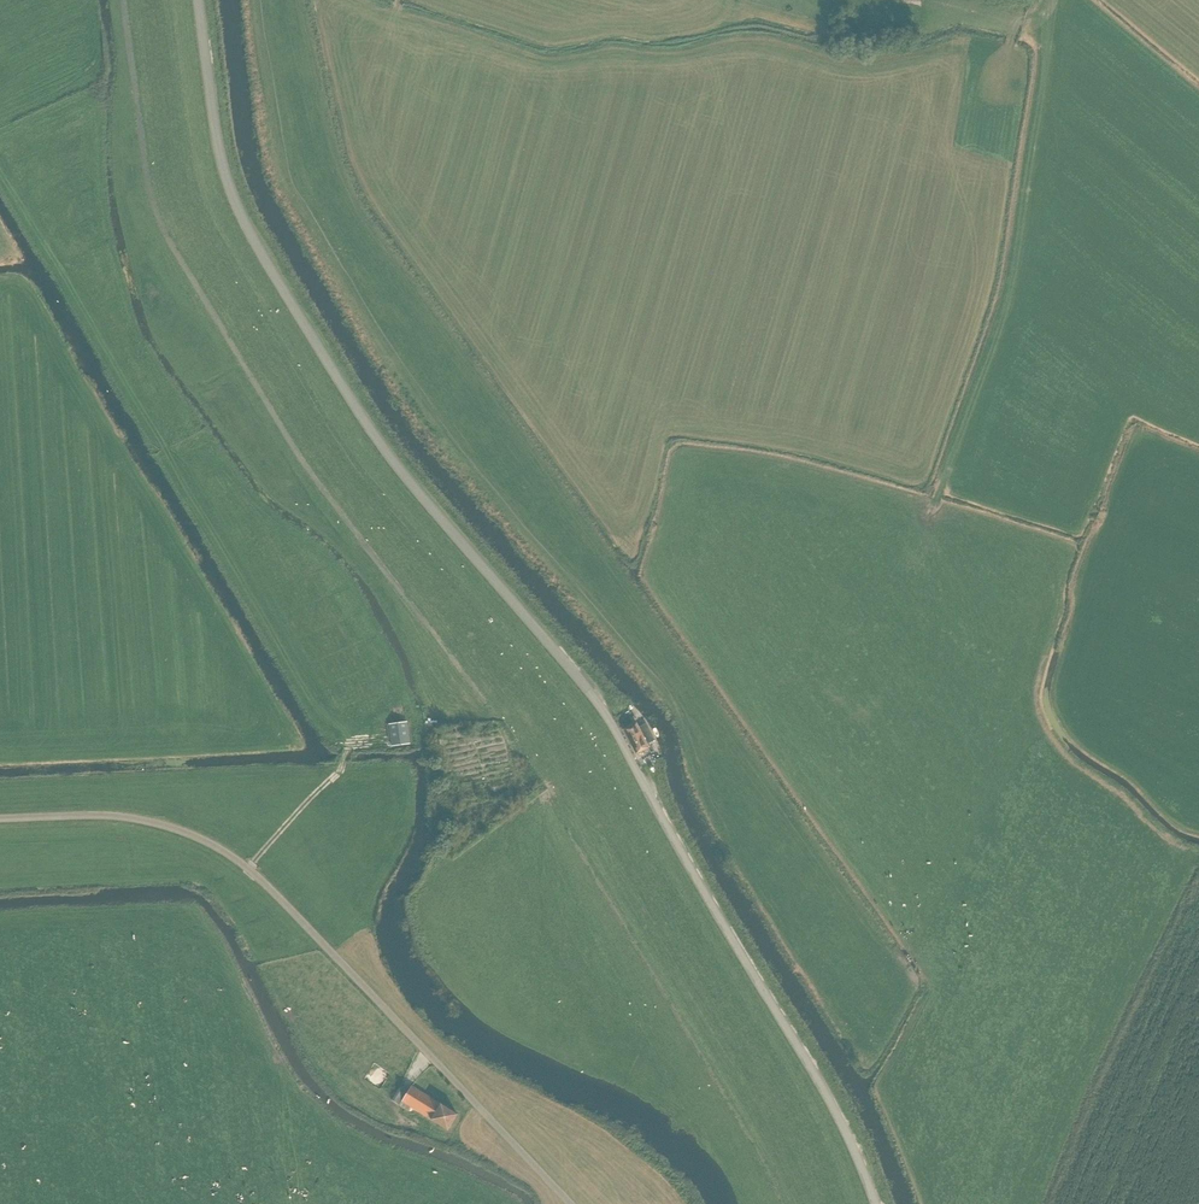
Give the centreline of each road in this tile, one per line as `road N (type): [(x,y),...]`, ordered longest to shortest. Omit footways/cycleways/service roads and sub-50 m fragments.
road 1 (unclassified): [(875,1203),(829,1098),(604,711),(392,460),(261,252),(222,160),(198,0)]
road 2 (unclassified): [(568,1203),(240,861),(145,819),(0,820)]
road 3 (track): [(248,868),(354,743)]

